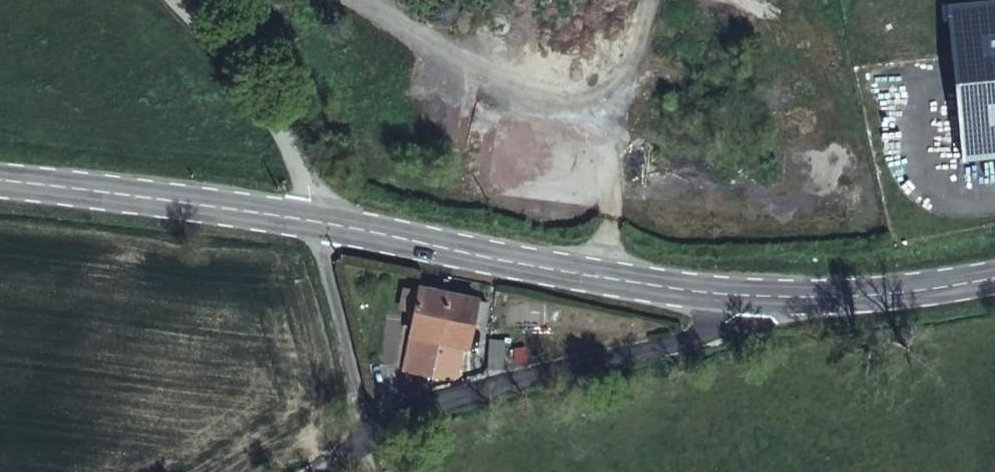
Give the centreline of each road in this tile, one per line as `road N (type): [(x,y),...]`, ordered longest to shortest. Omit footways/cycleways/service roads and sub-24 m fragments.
road 1 (secondary): [(323,222),(589,276),(758,299)]
road 2 (unclassified): [(758,299),(694,340),(371,428)]
road 3 (secondary): [(0,182),(323,222)]
road 4 (unclassified): [(180,0),(258,75),(302,156),(323,222)]
road 5 (secondary): [(758,299),(994,280)]
road 6 (unclassified): [(323,222),(371,428)]

